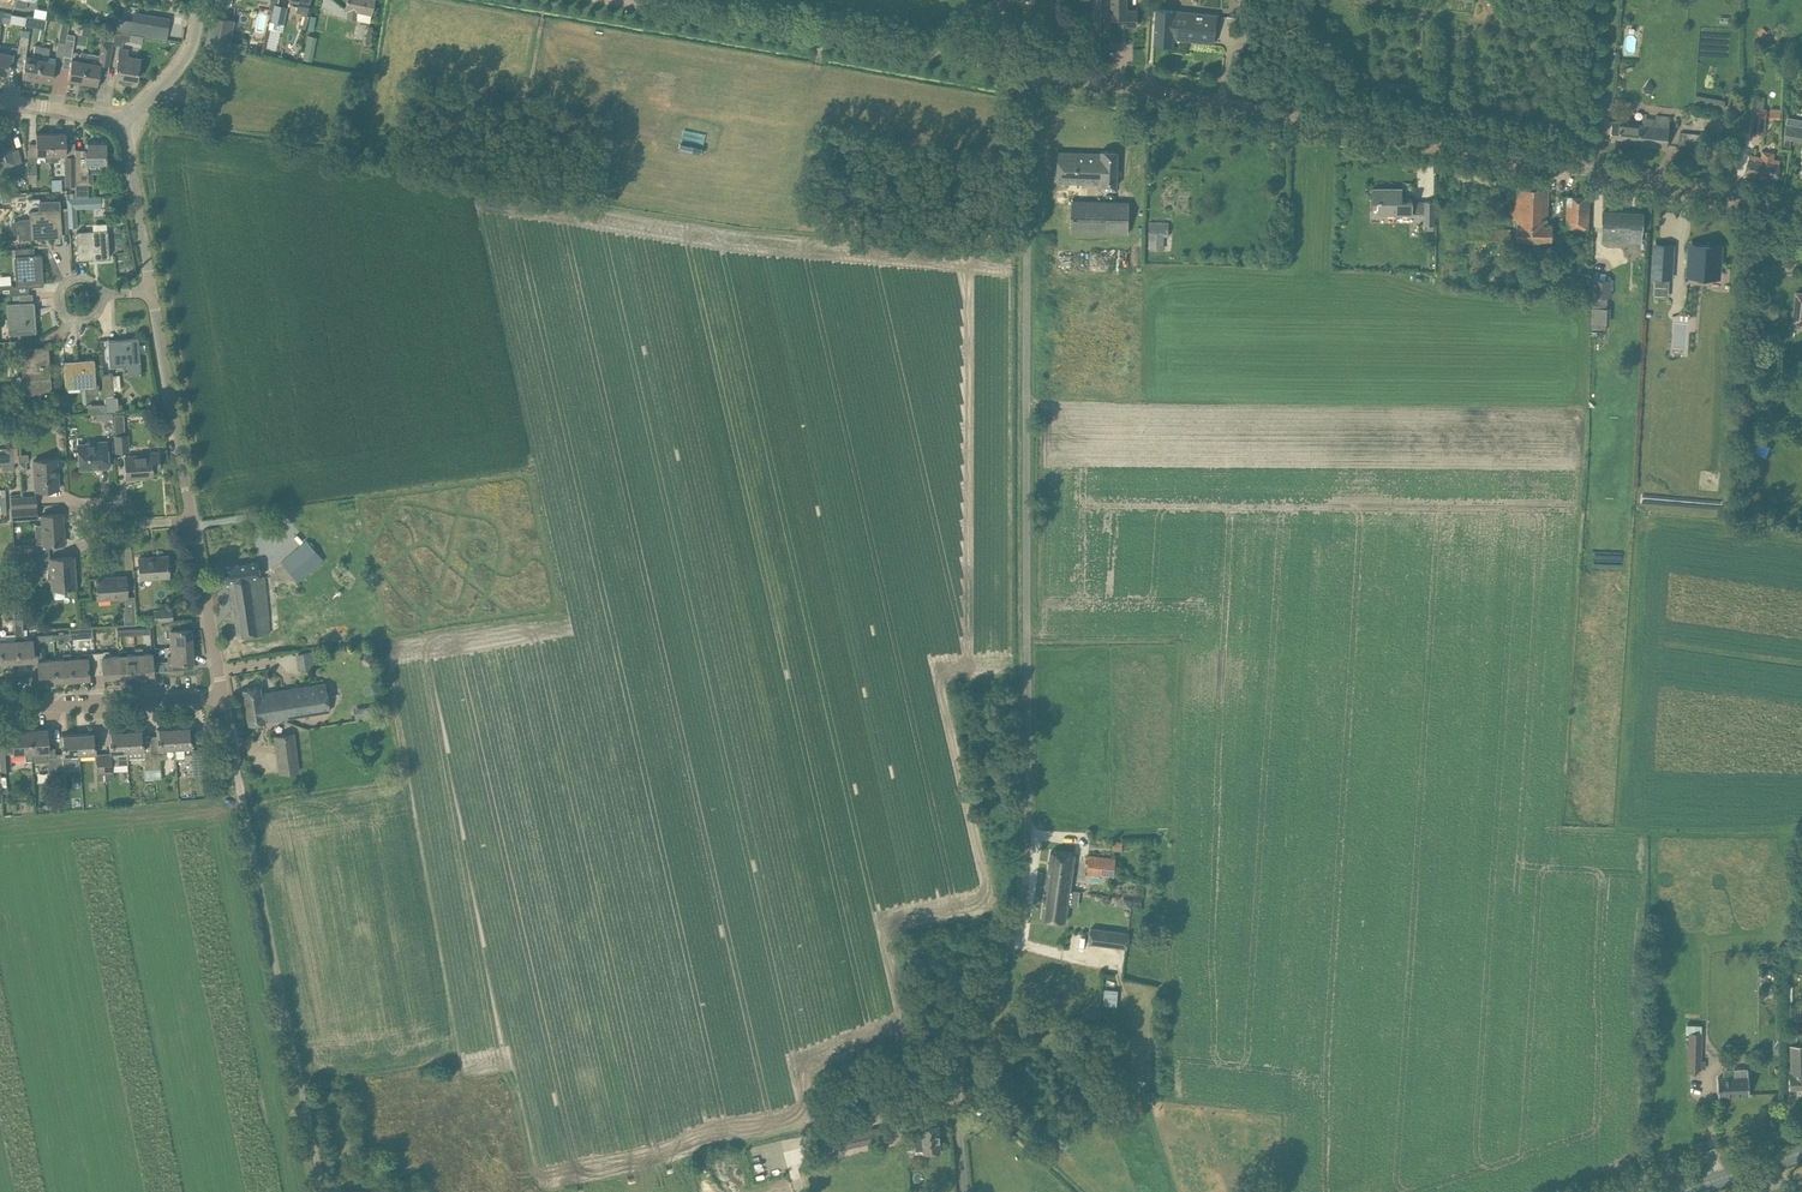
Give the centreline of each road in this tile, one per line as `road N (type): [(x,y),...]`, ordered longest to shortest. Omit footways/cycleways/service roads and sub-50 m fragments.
road 1 (unclassified): [(966,1191),(958,1068),(1014,928),(1028,857),(1033,70)]
road 2 (unclassified): [(1801,206),(1033,70)]
road 3 (residential): [(324,1191),(223,696)]
road 4 (unclassified): [(1033,70),(635,0)]
road 5 (residential): [(192,520),(152,290)]
road 6 (residential): [(223,696),(63,707),(0,689)]
road 7 (residential): [(223,696),(192,520)]
road 8 (residential): [(122,120),(152,290)]
road 9 (residential): [(122,120),(186,59),(201,0)]
road 10 (residential): [(133,516),(120,500),(105,498),(87,520),(104,544),(127,538),(134,523)]
road 11 (primary): [(1678,1191),(1801,1152)]
road 12 (residential): [(0,99),(122,120)]
road 13 (residential): [(95,282),(67,282),(62,309),(85,320),(101,308),(103,295)]

